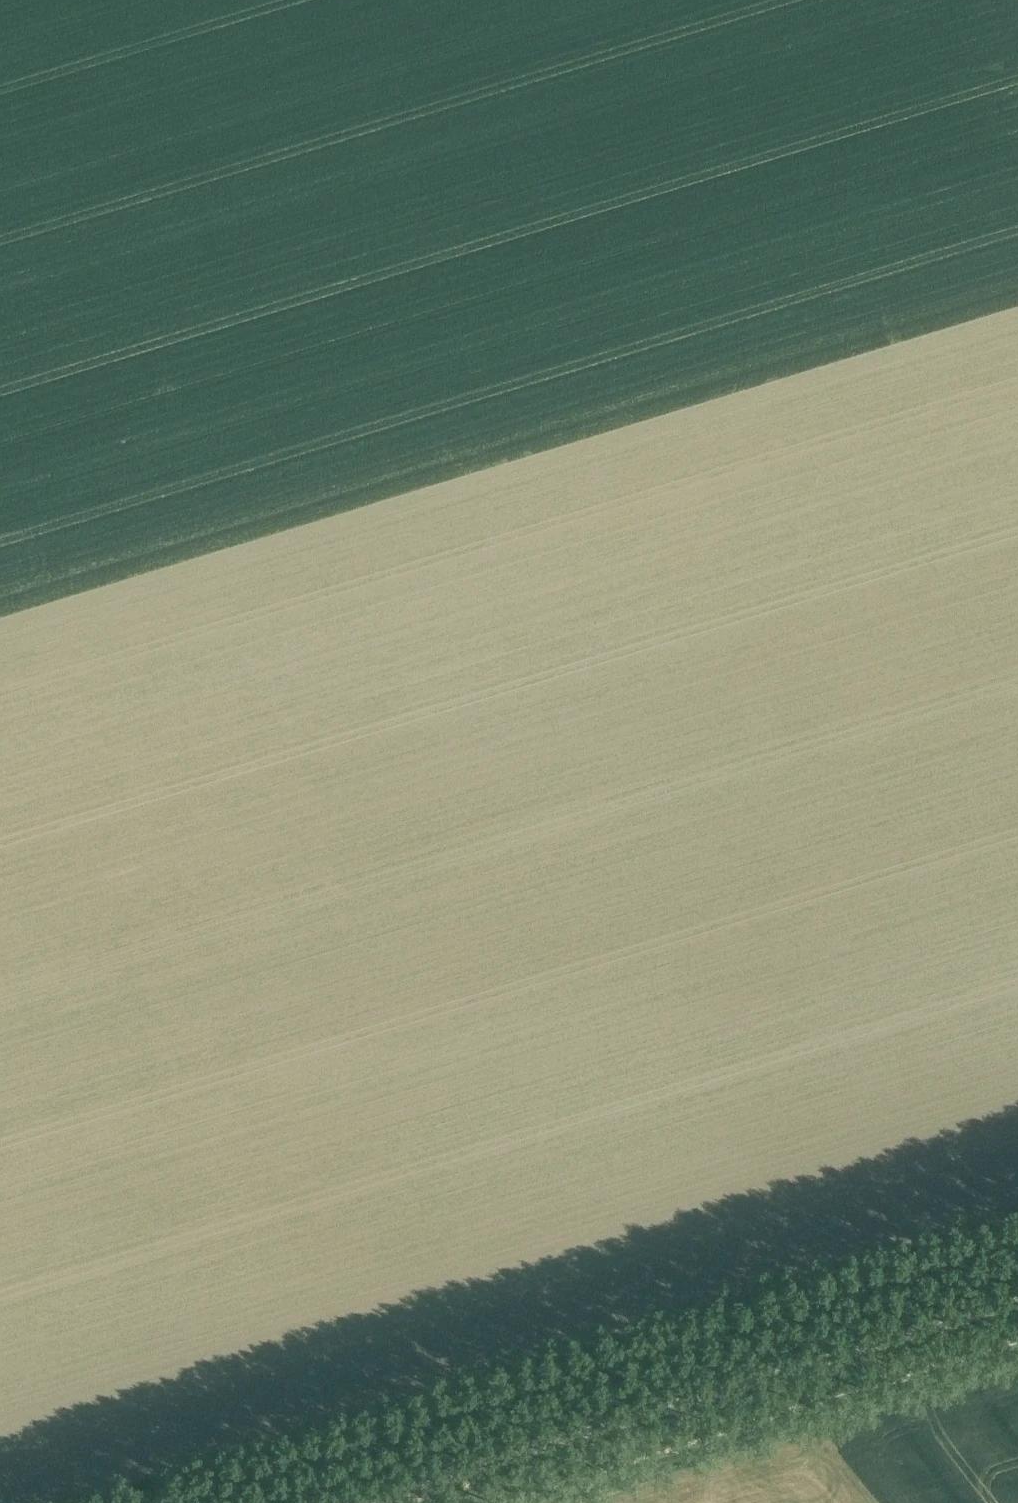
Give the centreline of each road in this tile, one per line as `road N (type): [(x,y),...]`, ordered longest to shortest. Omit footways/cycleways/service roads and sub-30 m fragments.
road 1 (unclassified): [(1017,1302),(372,1502)]

